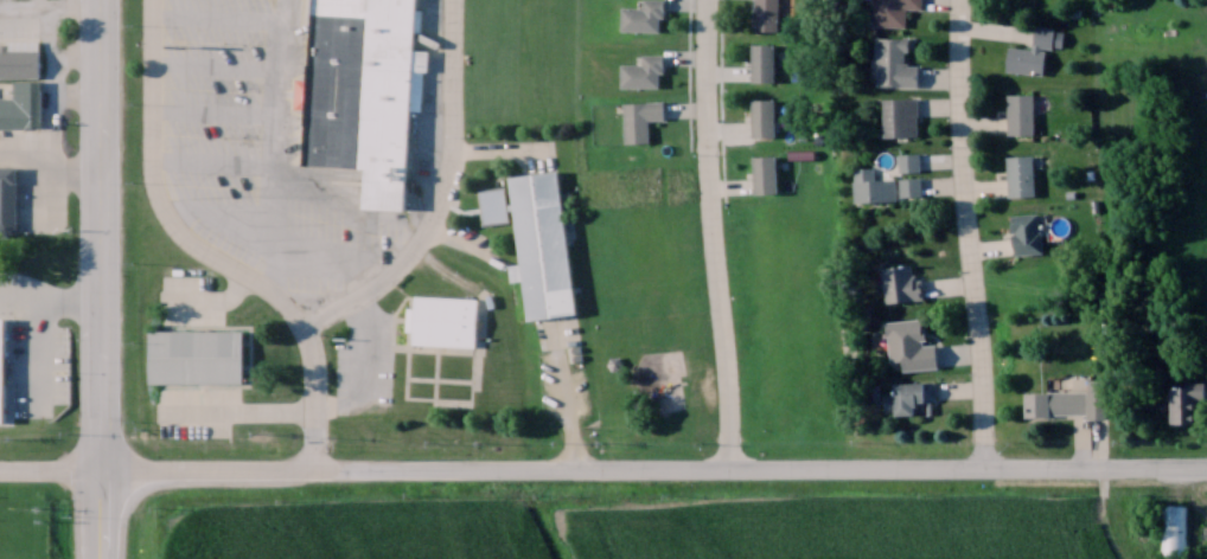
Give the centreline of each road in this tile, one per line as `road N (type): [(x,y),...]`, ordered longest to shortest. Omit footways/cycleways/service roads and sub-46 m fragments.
road 1 (residential): [(1206,466),(102,471)]
road 2 (trunk): [(101,558),(102,12)]
road 3 (residential): [(315,468),(317,390),(301,326),(262,284),(174,227),(154,188),(151,0)]
road 4 (residential): [(728,468),(709,211),(705,0)]
road 5 (residential): [(983,465),(963,194),(964,0)]
road 6 (residential): [(453,0),(453,144),(428,224),(387,278),(301,326)]

